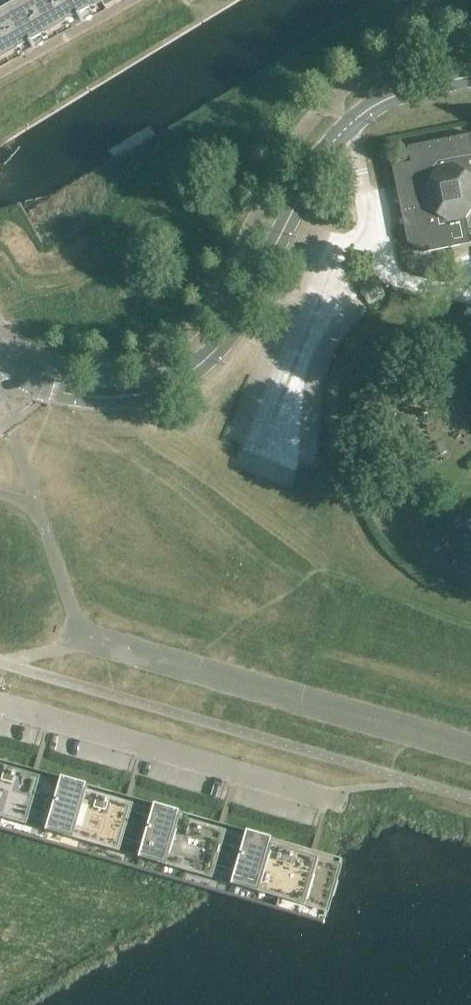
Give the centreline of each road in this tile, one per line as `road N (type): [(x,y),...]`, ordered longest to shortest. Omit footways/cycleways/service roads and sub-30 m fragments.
road 1 (secondary): [(341,135),(315,169),(228,342),(191,376),(153,394),(100,402),(32,387),(9,367)]
road 2 (unclassified): [(313,799),(0,701)]
road 3 (residential): [(341,135),(358,167),(386,275),(470,301)]
road 4 (secondary): [(470,77),(375,105),(341,135)]

